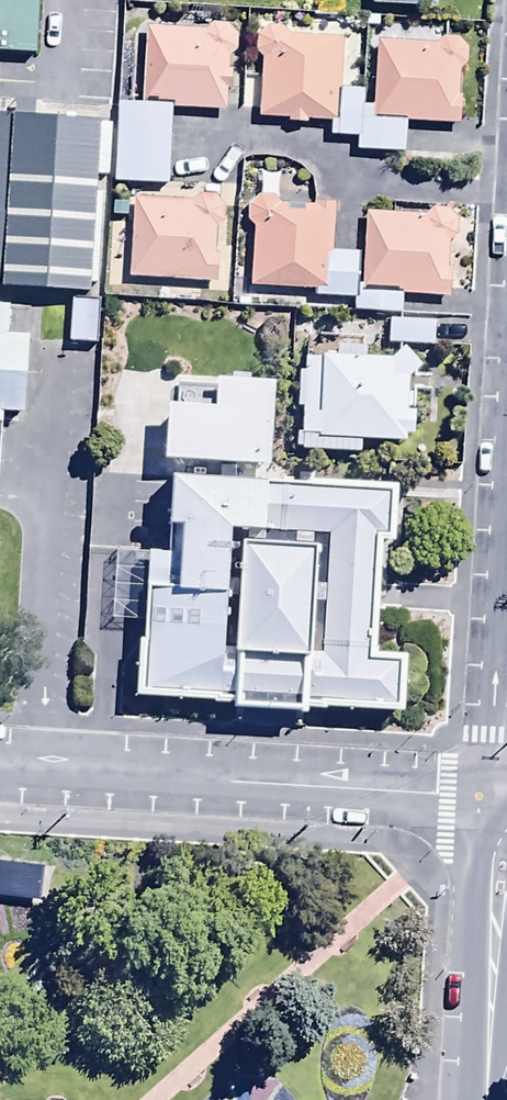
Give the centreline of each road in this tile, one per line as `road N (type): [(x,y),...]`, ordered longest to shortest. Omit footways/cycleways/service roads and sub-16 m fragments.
road 1 (residential): [(493,796),(0,763)]
road 2 (secondary): [(493,796),(485,1099)]
road 3 (unclassified): [(493,796),(506,551)]

